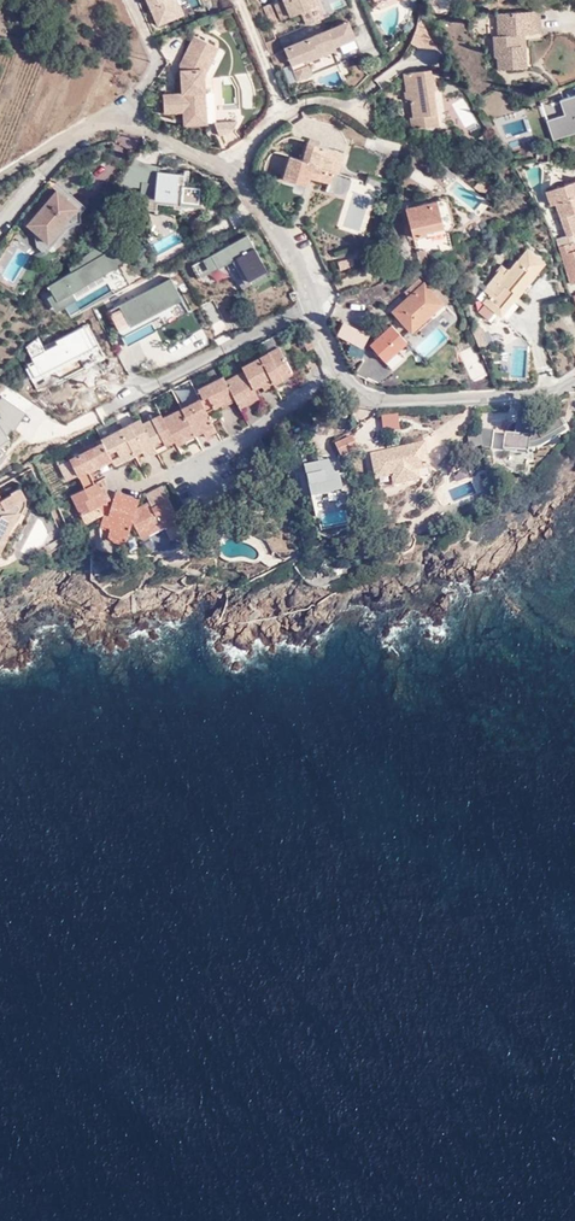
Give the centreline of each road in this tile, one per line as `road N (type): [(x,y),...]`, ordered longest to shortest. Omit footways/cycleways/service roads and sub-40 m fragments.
road 1 (residential): [(574,379),(549,391),(378,400),(352,389),(258,202),(226,168)]
road 2 (residential): [(226,168),(117,119),(78,134)]
road 3 (residential): [(226,168),(284,112),(310,100),(361,103)]
road 4 (residential): [(78,134),(0,227)]

